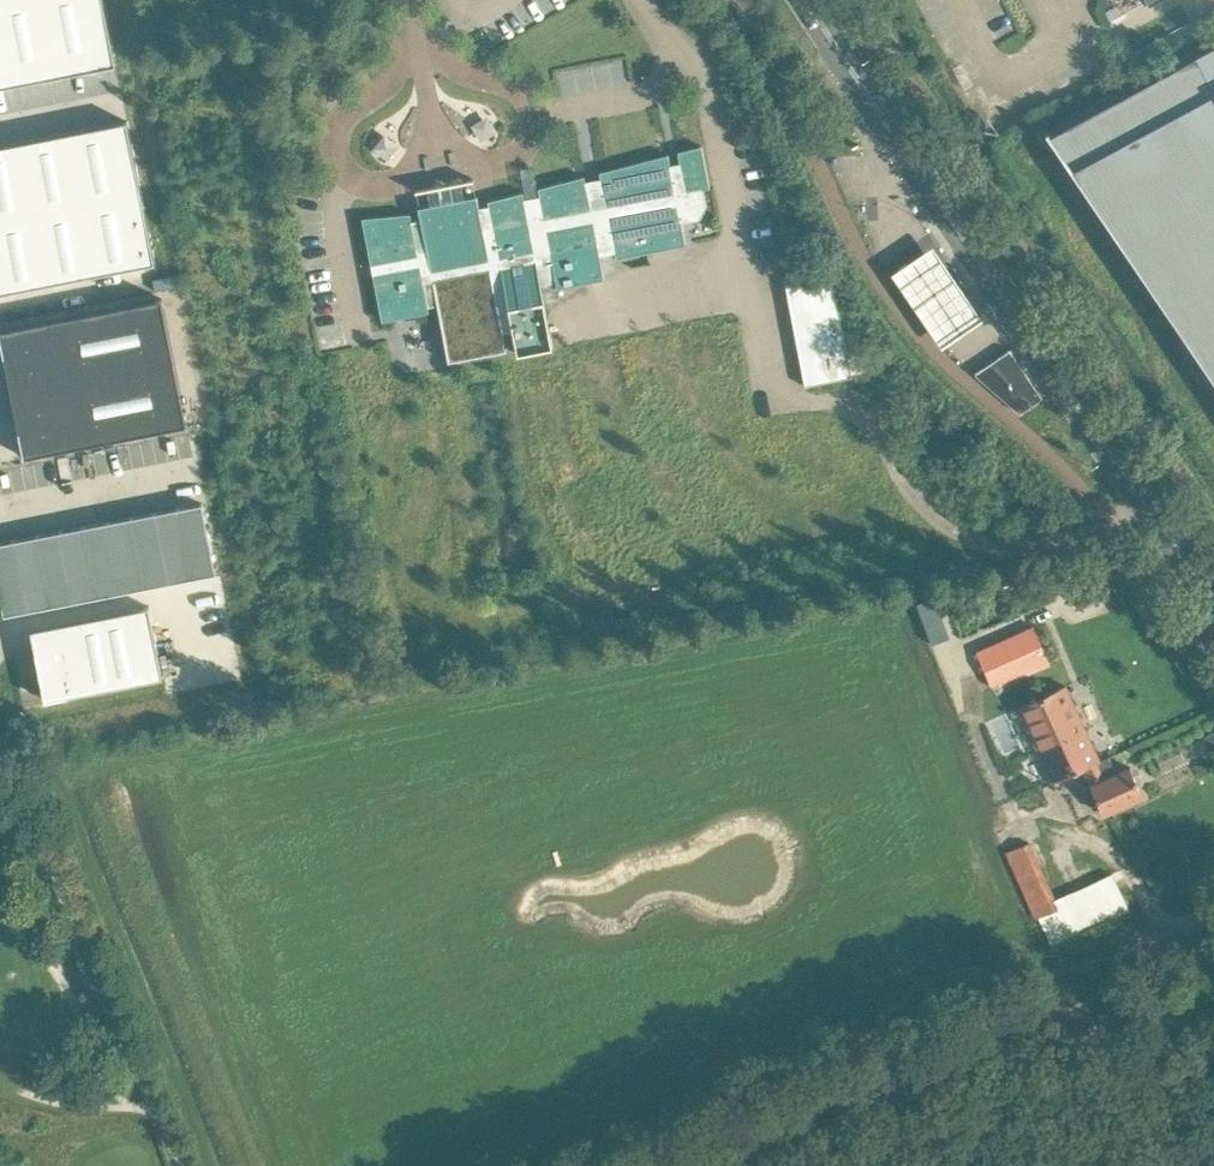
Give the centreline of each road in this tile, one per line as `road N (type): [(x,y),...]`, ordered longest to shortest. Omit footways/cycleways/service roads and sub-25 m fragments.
road 1 (secondary): [(1213,600),(806,0)]
road 2 (track): [(0,907),(58,974),(118,1093),(156,1111),(179,1165)]

